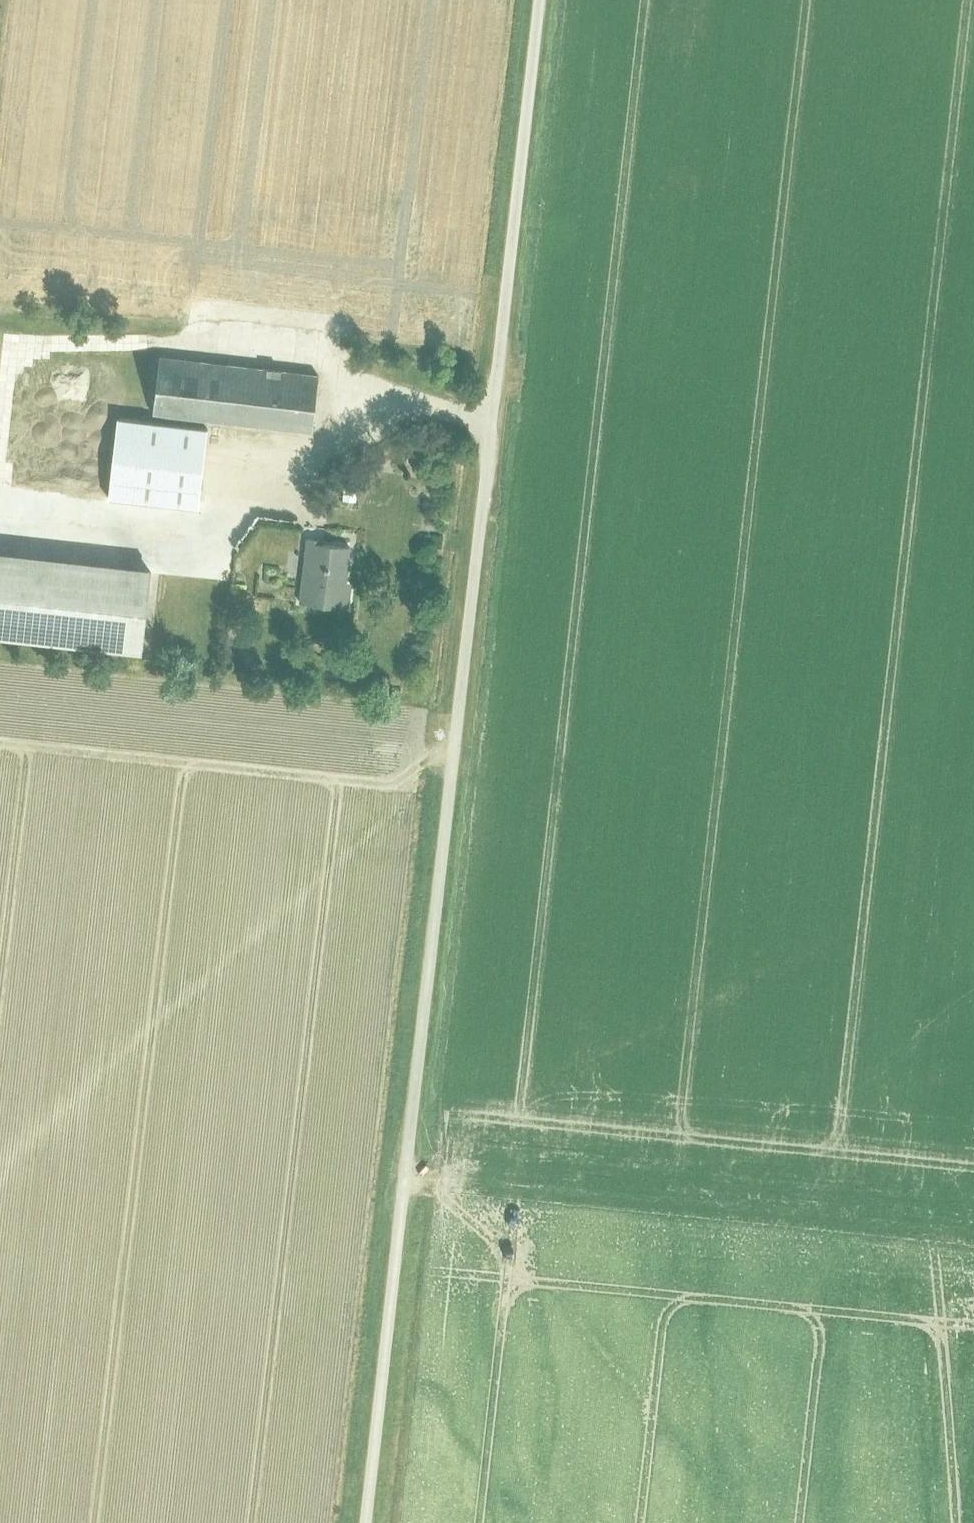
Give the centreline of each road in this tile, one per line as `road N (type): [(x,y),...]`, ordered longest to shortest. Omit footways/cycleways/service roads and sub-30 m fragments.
road 1 (unclassified): [(363,1522),(542,0)]

